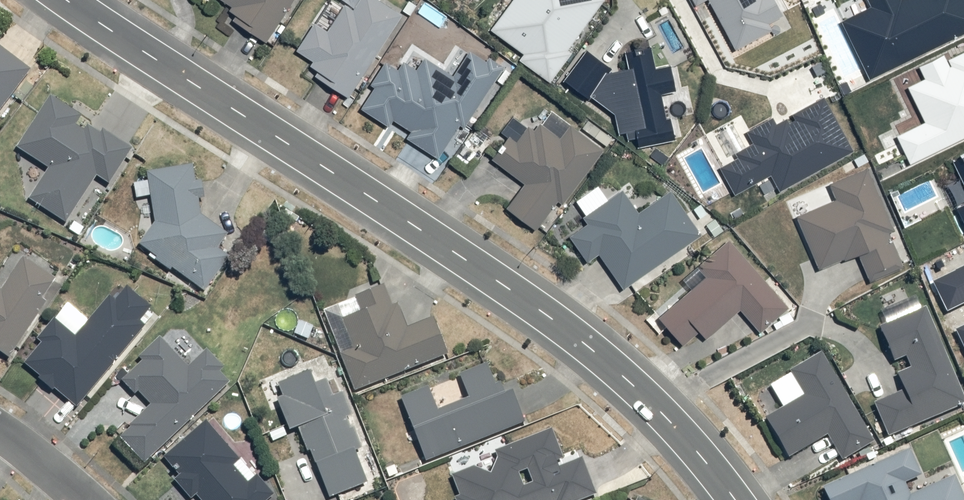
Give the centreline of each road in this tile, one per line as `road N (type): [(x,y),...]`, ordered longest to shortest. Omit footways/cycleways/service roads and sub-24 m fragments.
road 1 (tertiary): [(735,499),(665,418),(588,348),(66,0)]

